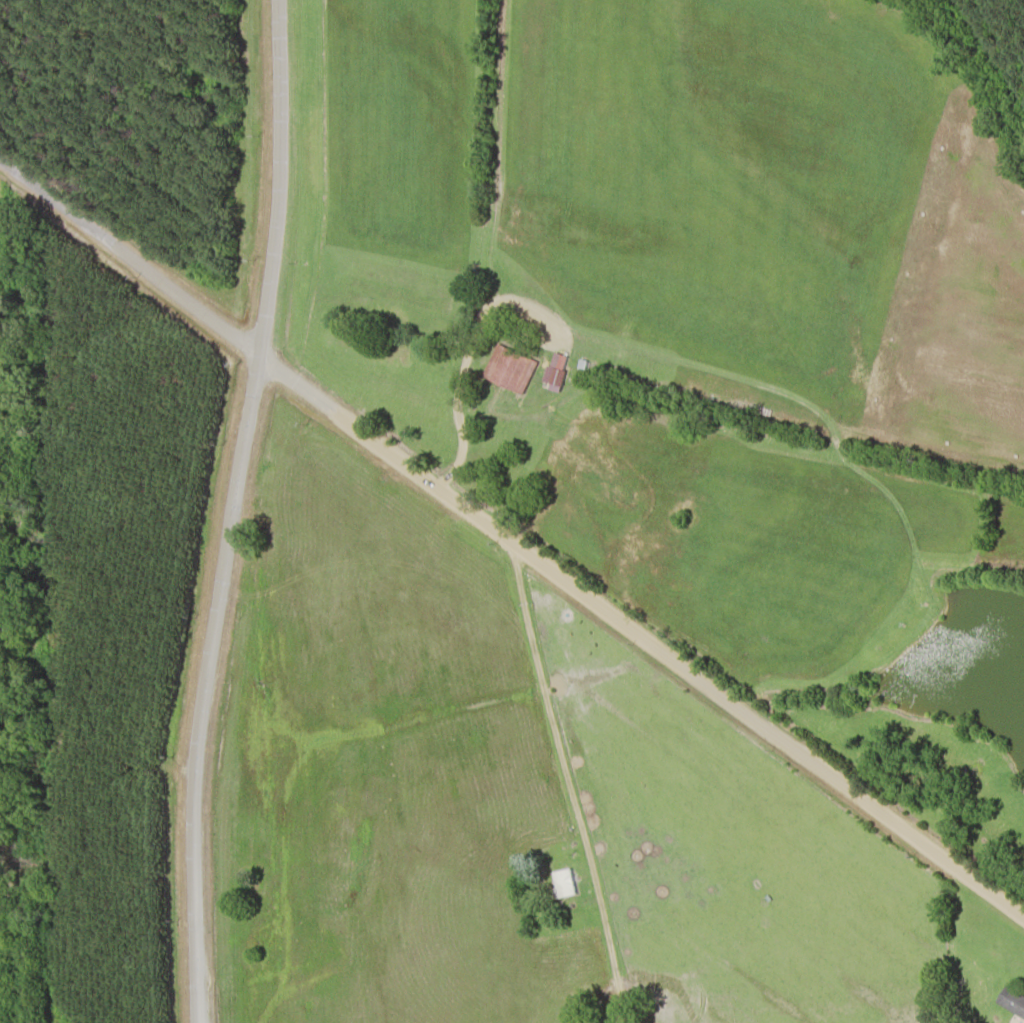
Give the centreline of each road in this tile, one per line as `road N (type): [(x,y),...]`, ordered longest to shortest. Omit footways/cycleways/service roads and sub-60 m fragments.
road 1 (residential): [(1023,913),(260,353),(0,151)]
road 2 (residential): [(197,1022),(190,839),(197,730),(278,223),(279,0)]

